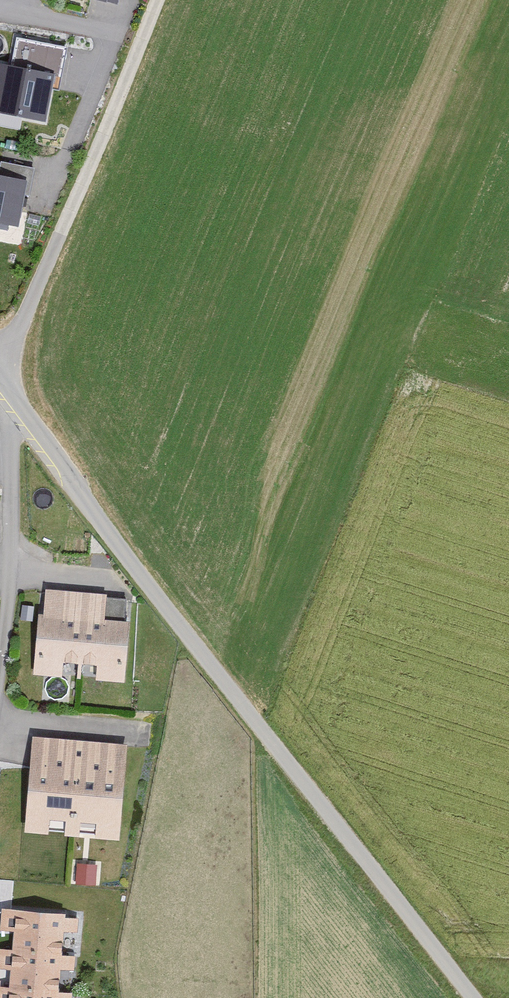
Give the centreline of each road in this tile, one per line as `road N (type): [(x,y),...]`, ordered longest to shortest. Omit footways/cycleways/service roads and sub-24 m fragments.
road 1 (unclassified): [(0,359),(48,445),(473,997)]
road 2 (unclassified): [(0,353),(46,264),(154,0)]
road 3 (residential): [(0,390),(9,604),(0,670)]

